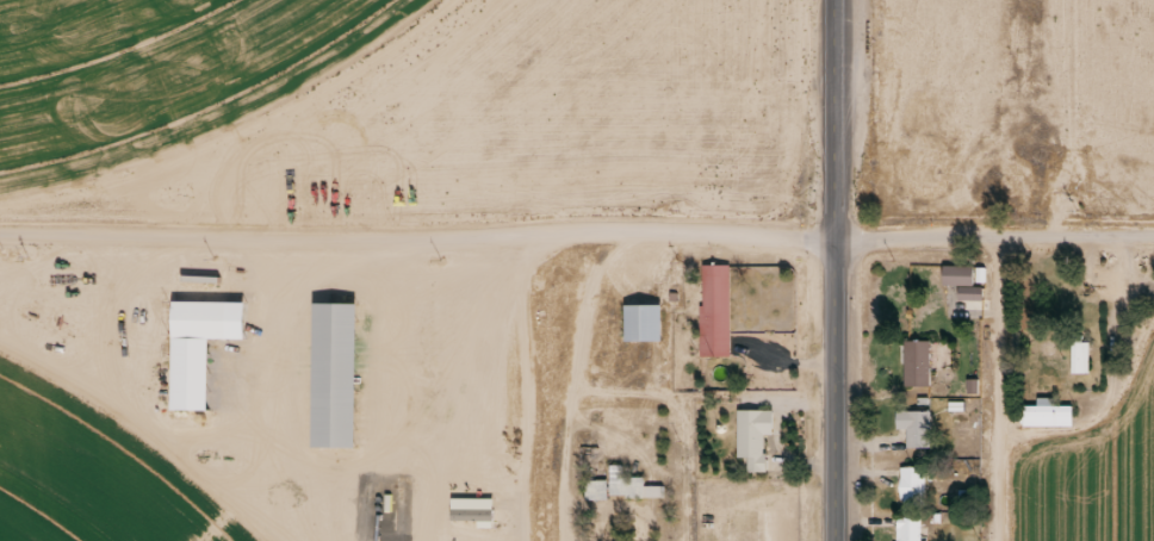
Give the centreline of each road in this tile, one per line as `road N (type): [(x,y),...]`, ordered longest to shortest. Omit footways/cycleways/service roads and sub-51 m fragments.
road 1 (residential): [(0,234),(840,240)]
road 2 (tertiary): [(837,540),(838,0)]
road 3 (residential): [(567,540),(566,412),(602,270),(643,235)]
road 4 (residential): [(1153,240),(840,240)]

